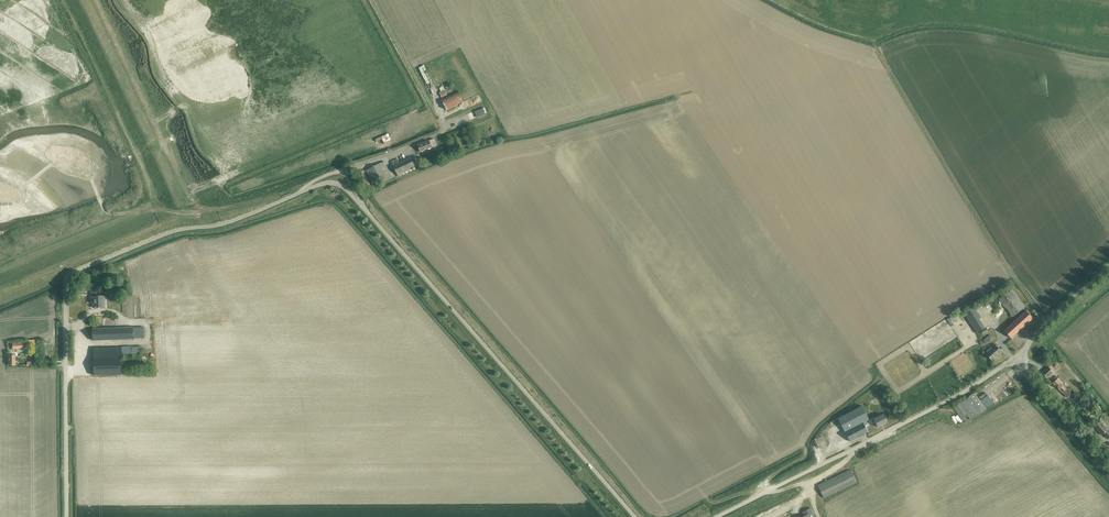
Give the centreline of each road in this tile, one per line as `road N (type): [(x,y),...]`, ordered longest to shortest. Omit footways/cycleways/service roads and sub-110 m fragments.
road 1 (unclassified): [(635,516),(344,185),(323,184),(231,221),(179,229)]
road 2 (unclassified): [(67,516),(67,279),(179,229)]
road 3 (unclassified): [(716,516),(963,393),(1017,357)]
road 4 (track): [(1046,324),(869,36)]
road 5 (track): [(308,188),(204,211),(153,201)]
road 6 (tertiary): [(1108,470),(1017,357)]
road 7 (track): [(373,0),(433,108),(439,106)]
road 8 (tertiary): [(1017,357),(1108,268)]

